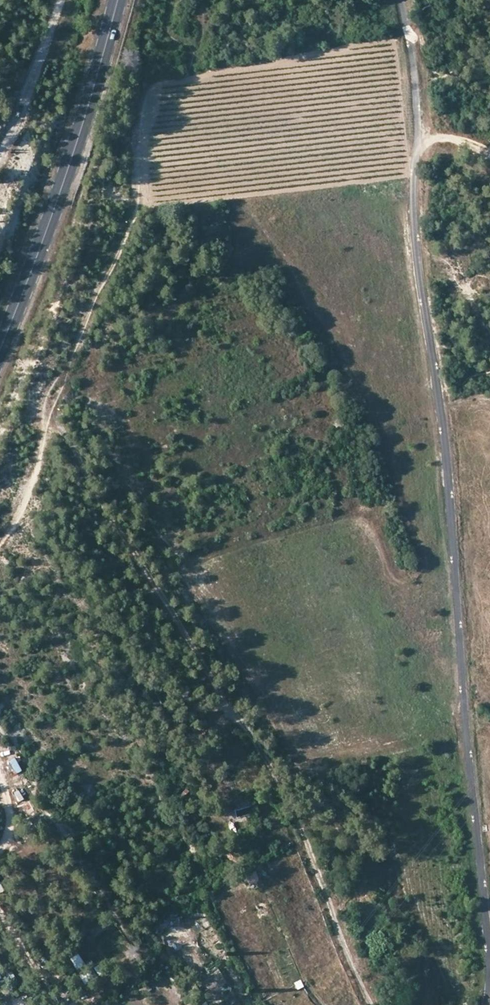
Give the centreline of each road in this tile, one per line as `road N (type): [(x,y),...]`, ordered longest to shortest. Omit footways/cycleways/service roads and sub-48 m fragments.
road 1 (track): [(372,1004),(273,772),(58,425),(45,416)]
road 2 (primary): [(0,348),(75,148),(118,0)]
road 3 (track): [(0,154),(63,0)]

